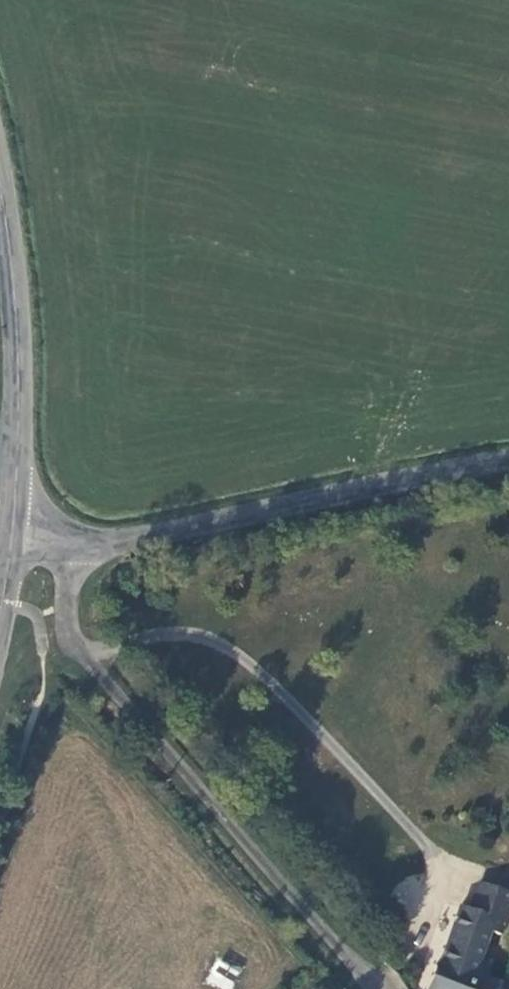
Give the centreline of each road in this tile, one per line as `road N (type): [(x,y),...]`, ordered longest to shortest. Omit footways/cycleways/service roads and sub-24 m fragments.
road 1 (unclassified): [(383,988),(57,619),(60,554)]
road 2 (unclassified): [(60,554),(508,466)]
road 3 (tertiary): [(14,547),(29,366),(0,147)]

